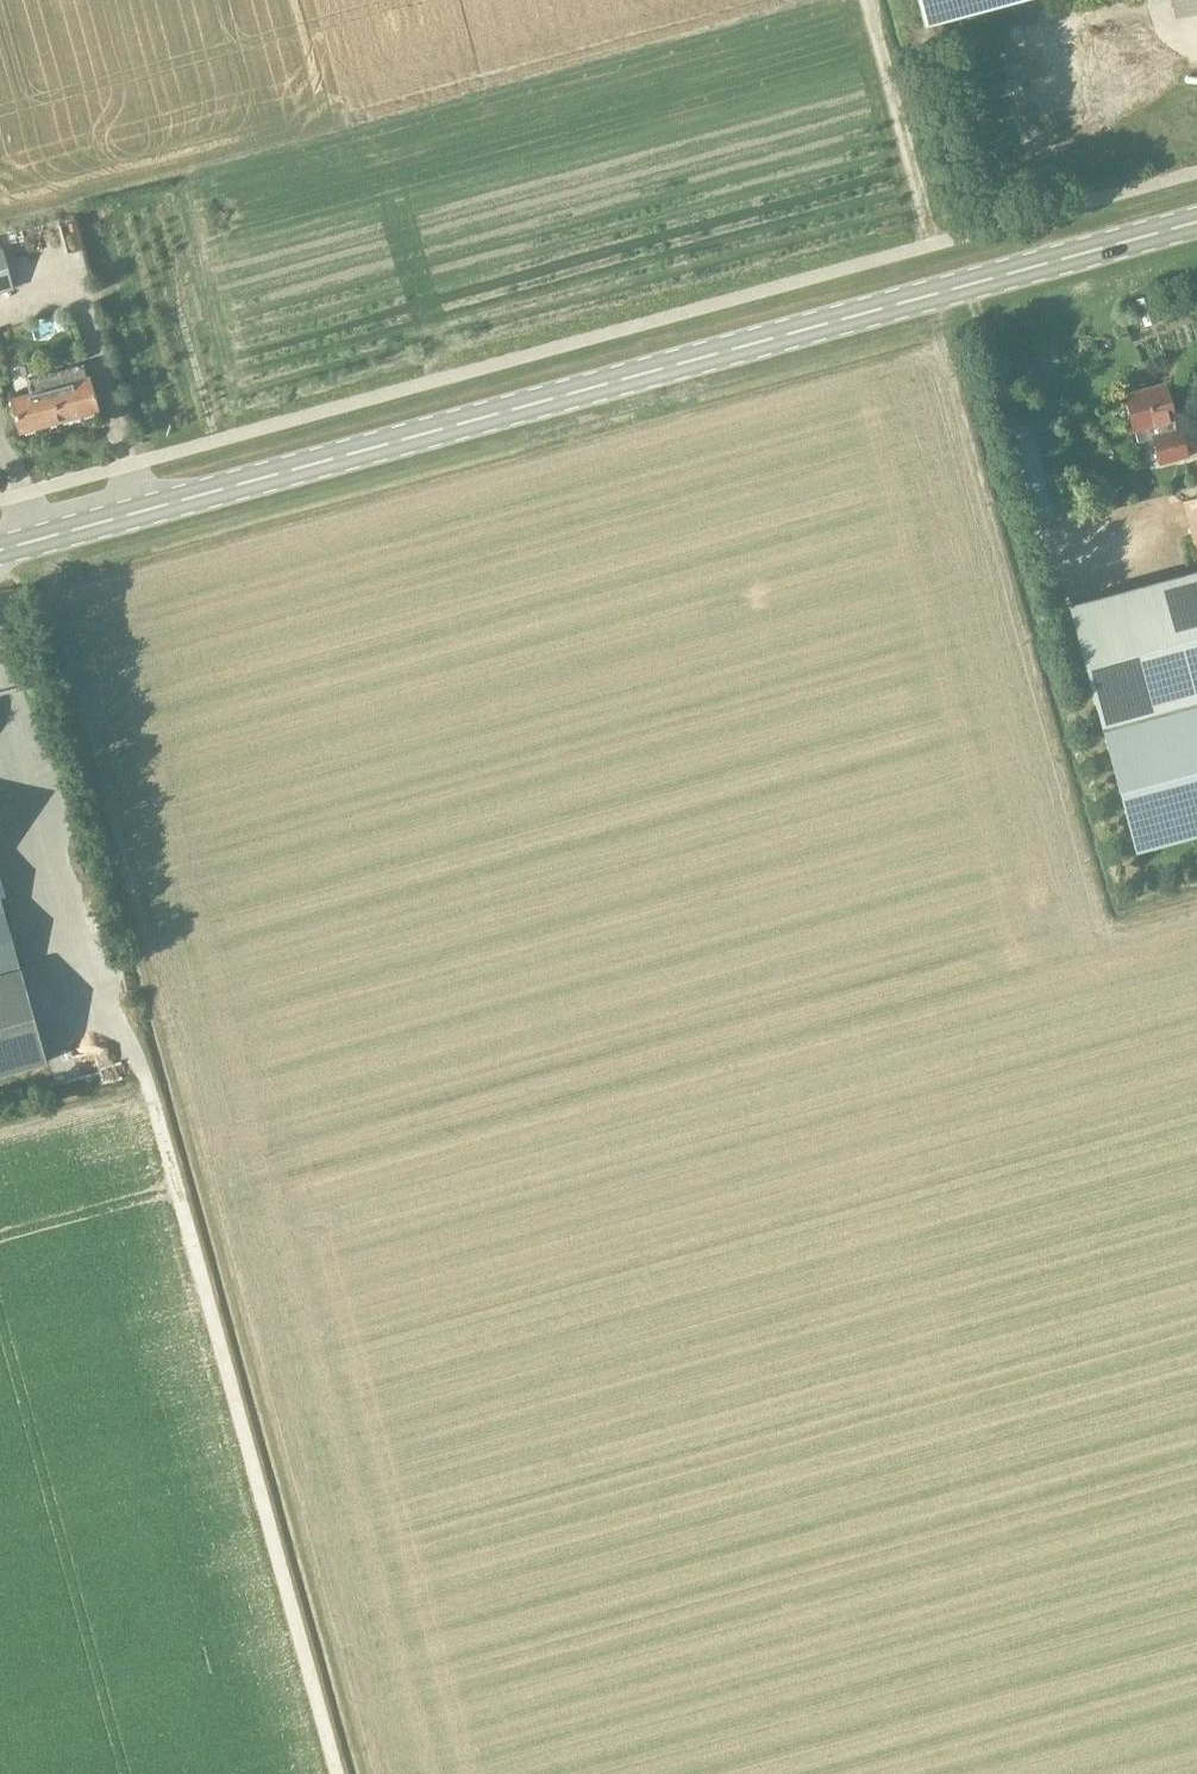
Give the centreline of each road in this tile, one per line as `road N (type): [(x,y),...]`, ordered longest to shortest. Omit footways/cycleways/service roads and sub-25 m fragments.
road 1 (primary): [(0,550),(1196,222)]

